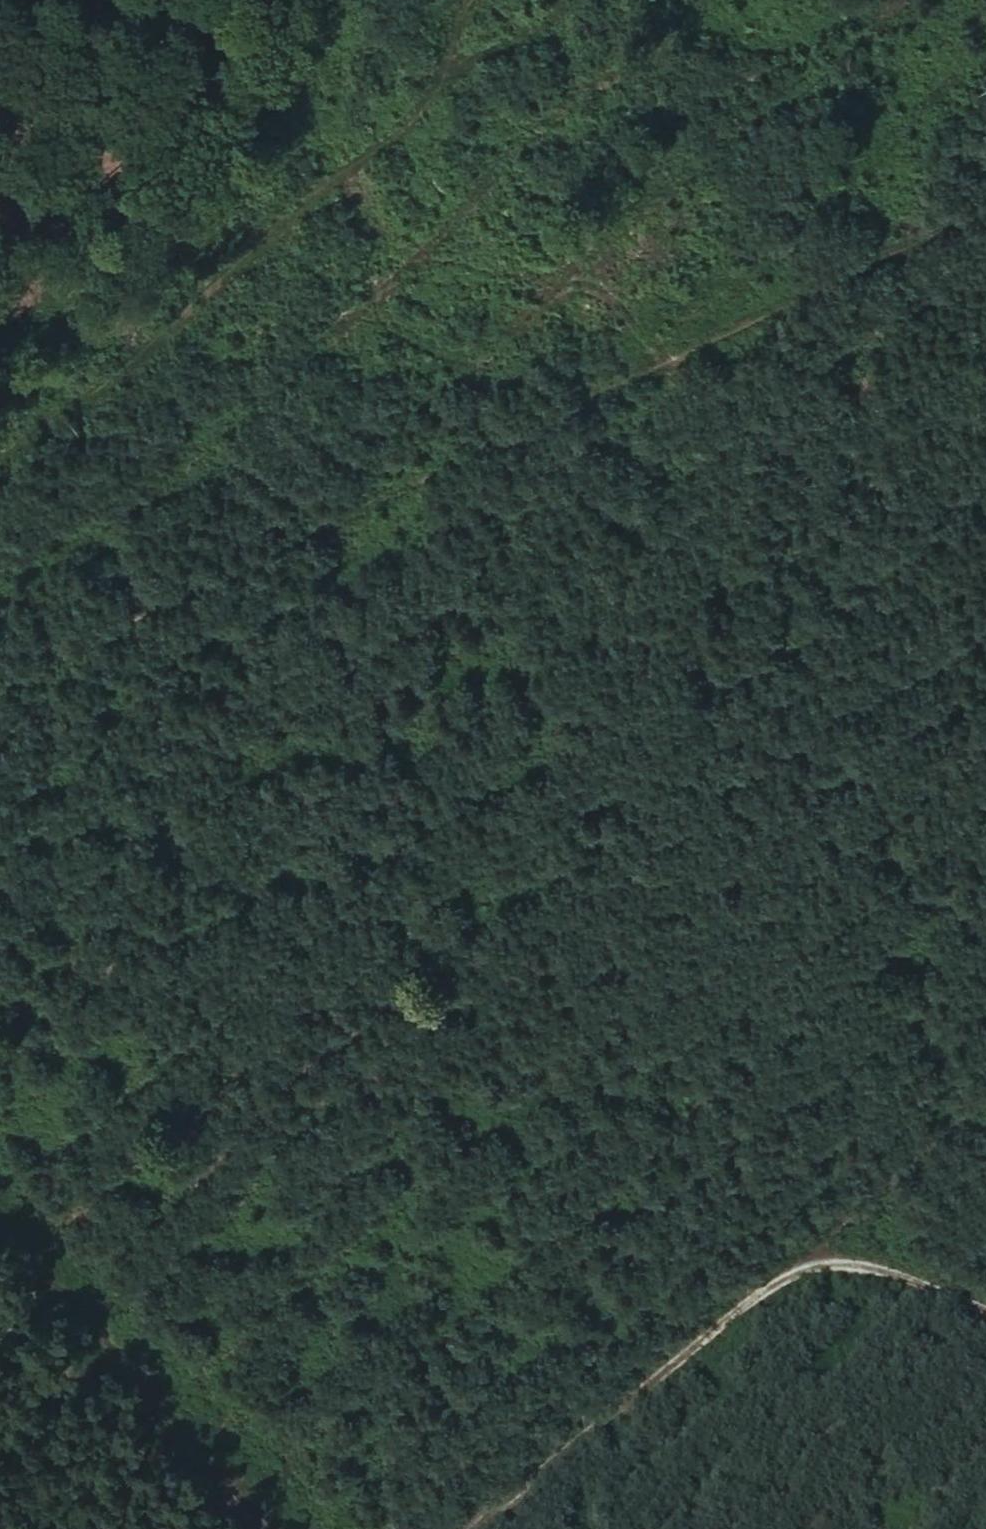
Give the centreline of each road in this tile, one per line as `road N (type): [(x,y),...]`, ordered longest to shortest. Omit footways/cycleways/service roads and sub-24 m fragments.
road 1 (track): [(473,1528),(769,1287),(812,1266),(847,1265),(985,1311)]

